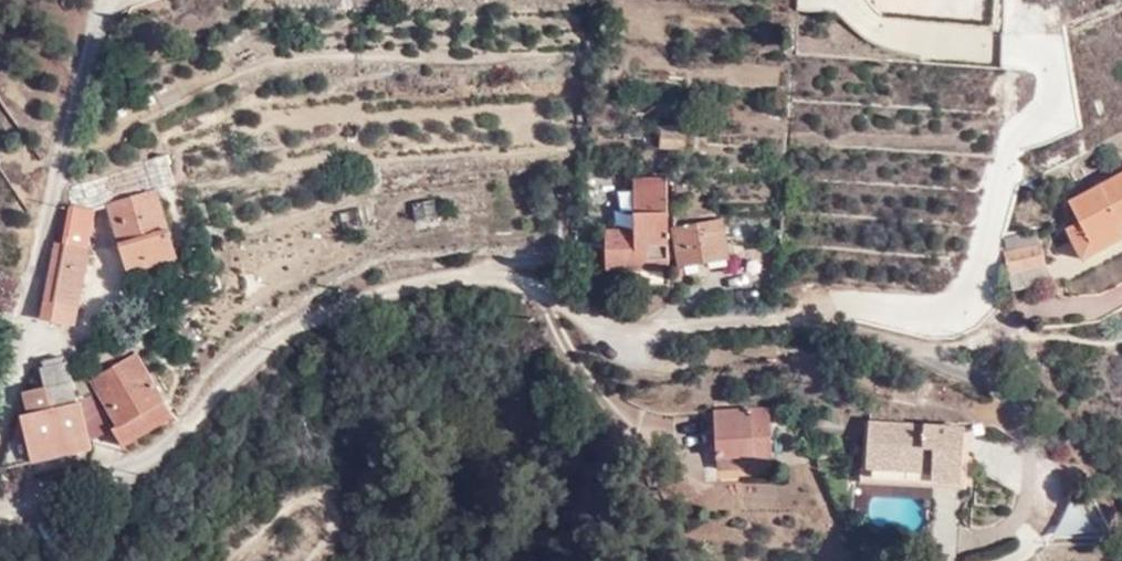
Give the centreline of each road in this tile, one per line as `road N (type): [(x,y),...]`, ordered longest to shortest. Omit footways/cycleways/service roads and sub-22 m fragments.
road 1 (track): [(1121,334),(941,323)]

